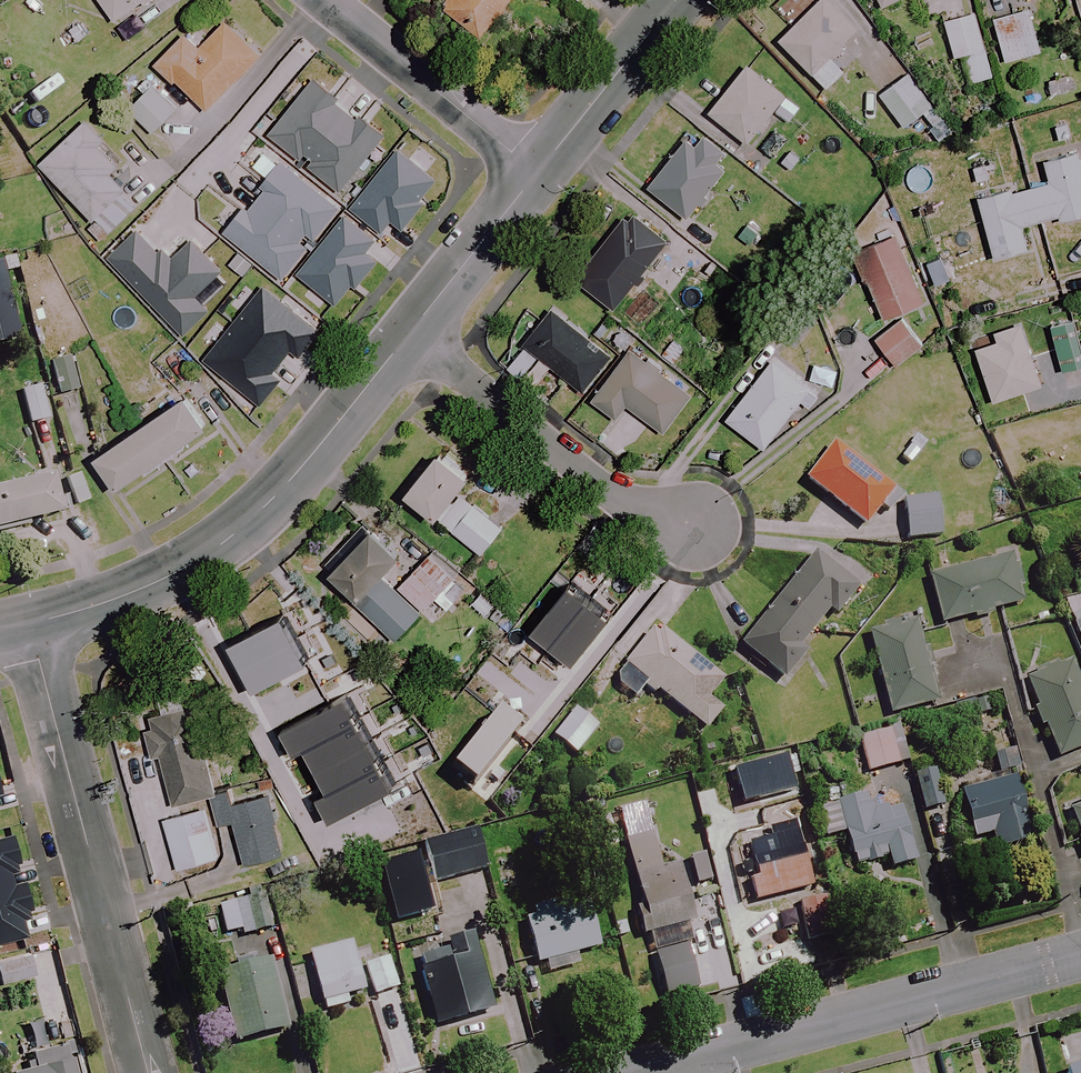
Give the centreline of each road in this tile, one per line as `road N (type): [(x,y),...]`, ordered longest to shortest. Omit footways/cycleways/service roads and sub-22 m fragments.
road 1 (unclassified): [(33,625),(121,599),(228,539),(276,497),(408,335)]
road 2 (residential): [(150,1072),(33,625)]
road 3 (residential): [(634,1072),(1080,956)]
road 4 (residential): [(704,529),(622,502),(408,335)]
road 5 (residential): [(538,173),(325,0)]
road 6 (unclassified): [(538,173),(676,0)]
road 7 (unclassified): [(408,335),(538,173)]

